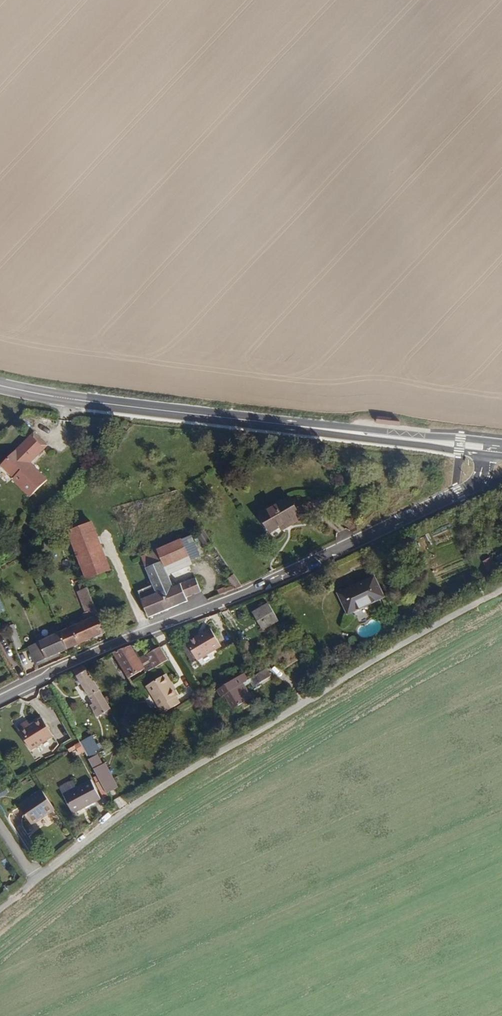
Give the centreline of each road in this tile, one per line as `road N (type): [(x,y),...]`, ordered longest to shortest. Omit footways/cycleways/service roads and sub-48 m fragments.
road 1 (tertiary): [(493,450),(475,484),(459,494),(0,696)]
road 2 (residential): [(39,880),(180,777),(501,592)]
road 3 (secondary): [(493,450),(0,386)]

